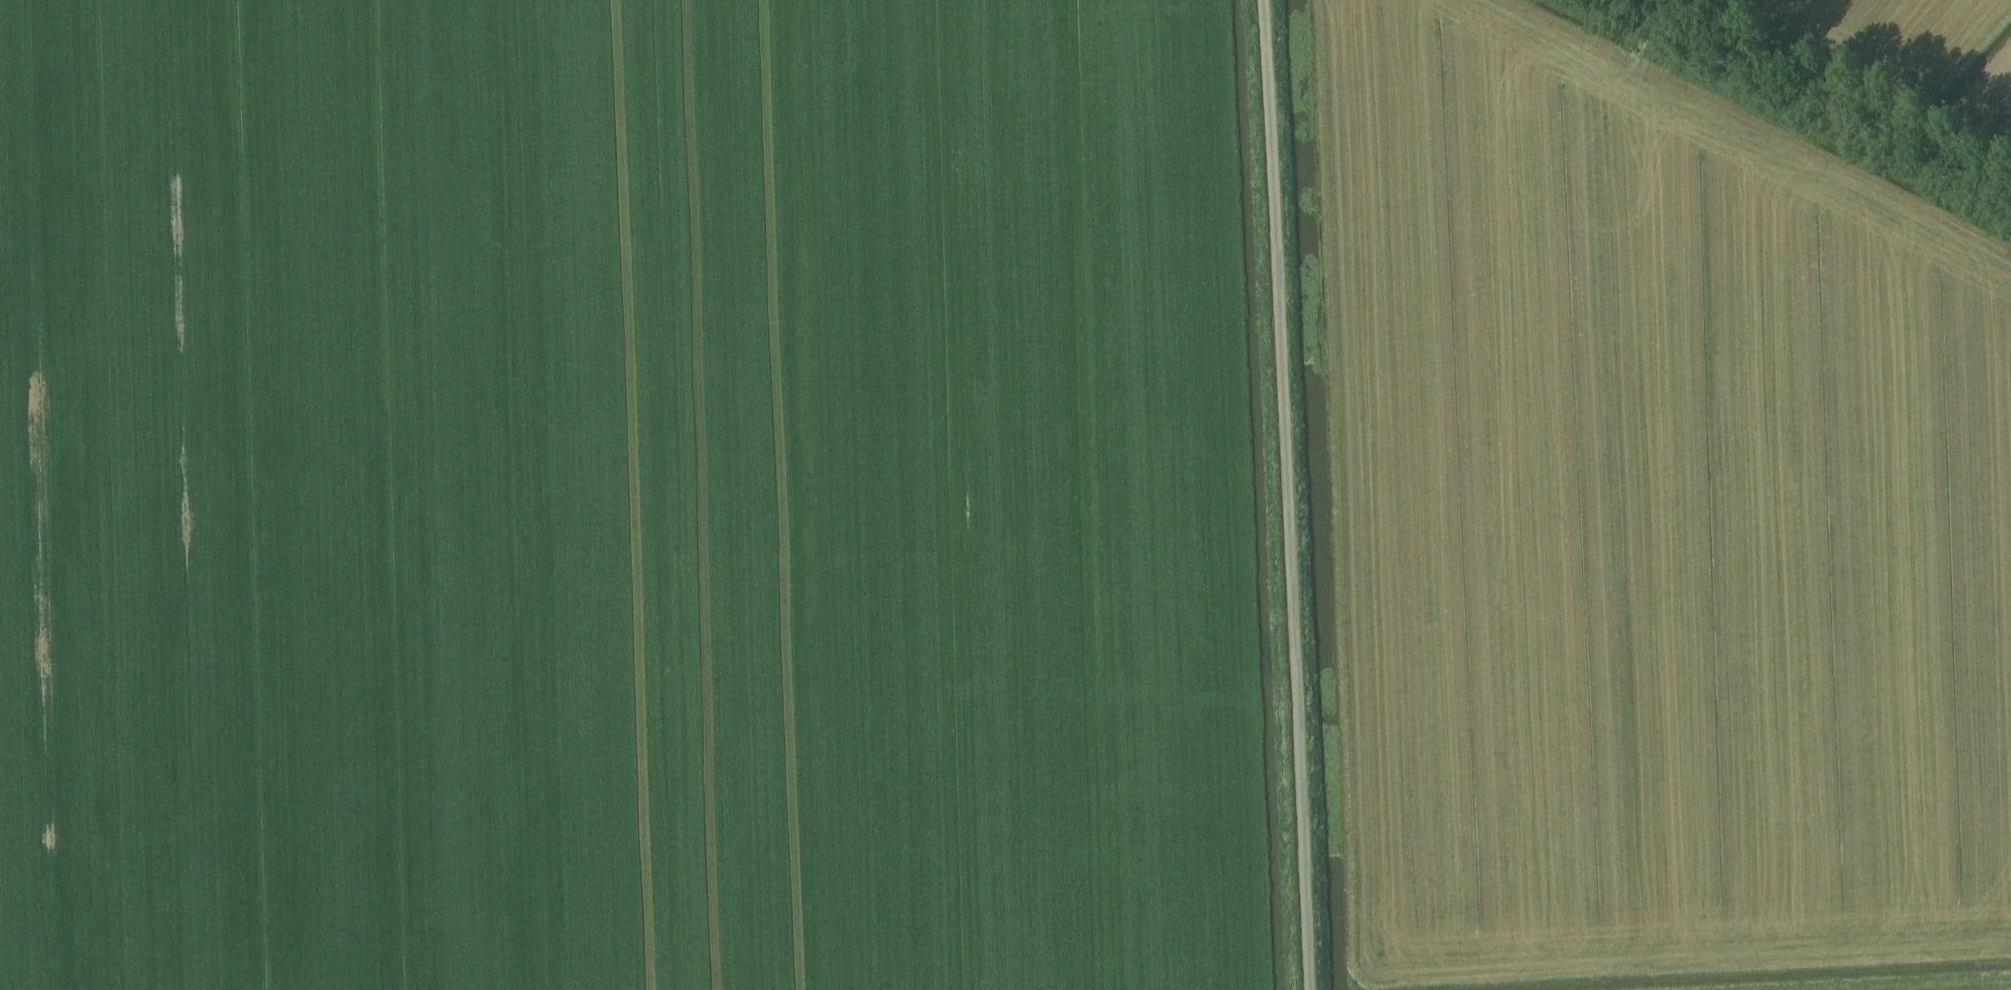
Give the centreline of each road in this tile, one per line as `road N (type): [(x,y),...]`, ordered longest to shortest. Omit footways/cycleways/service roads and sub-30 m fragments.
road 1 (unclassified): [(1308,989),(1262,0)]
road 2 (unclassified): [(2010,208),(1618,0)]

